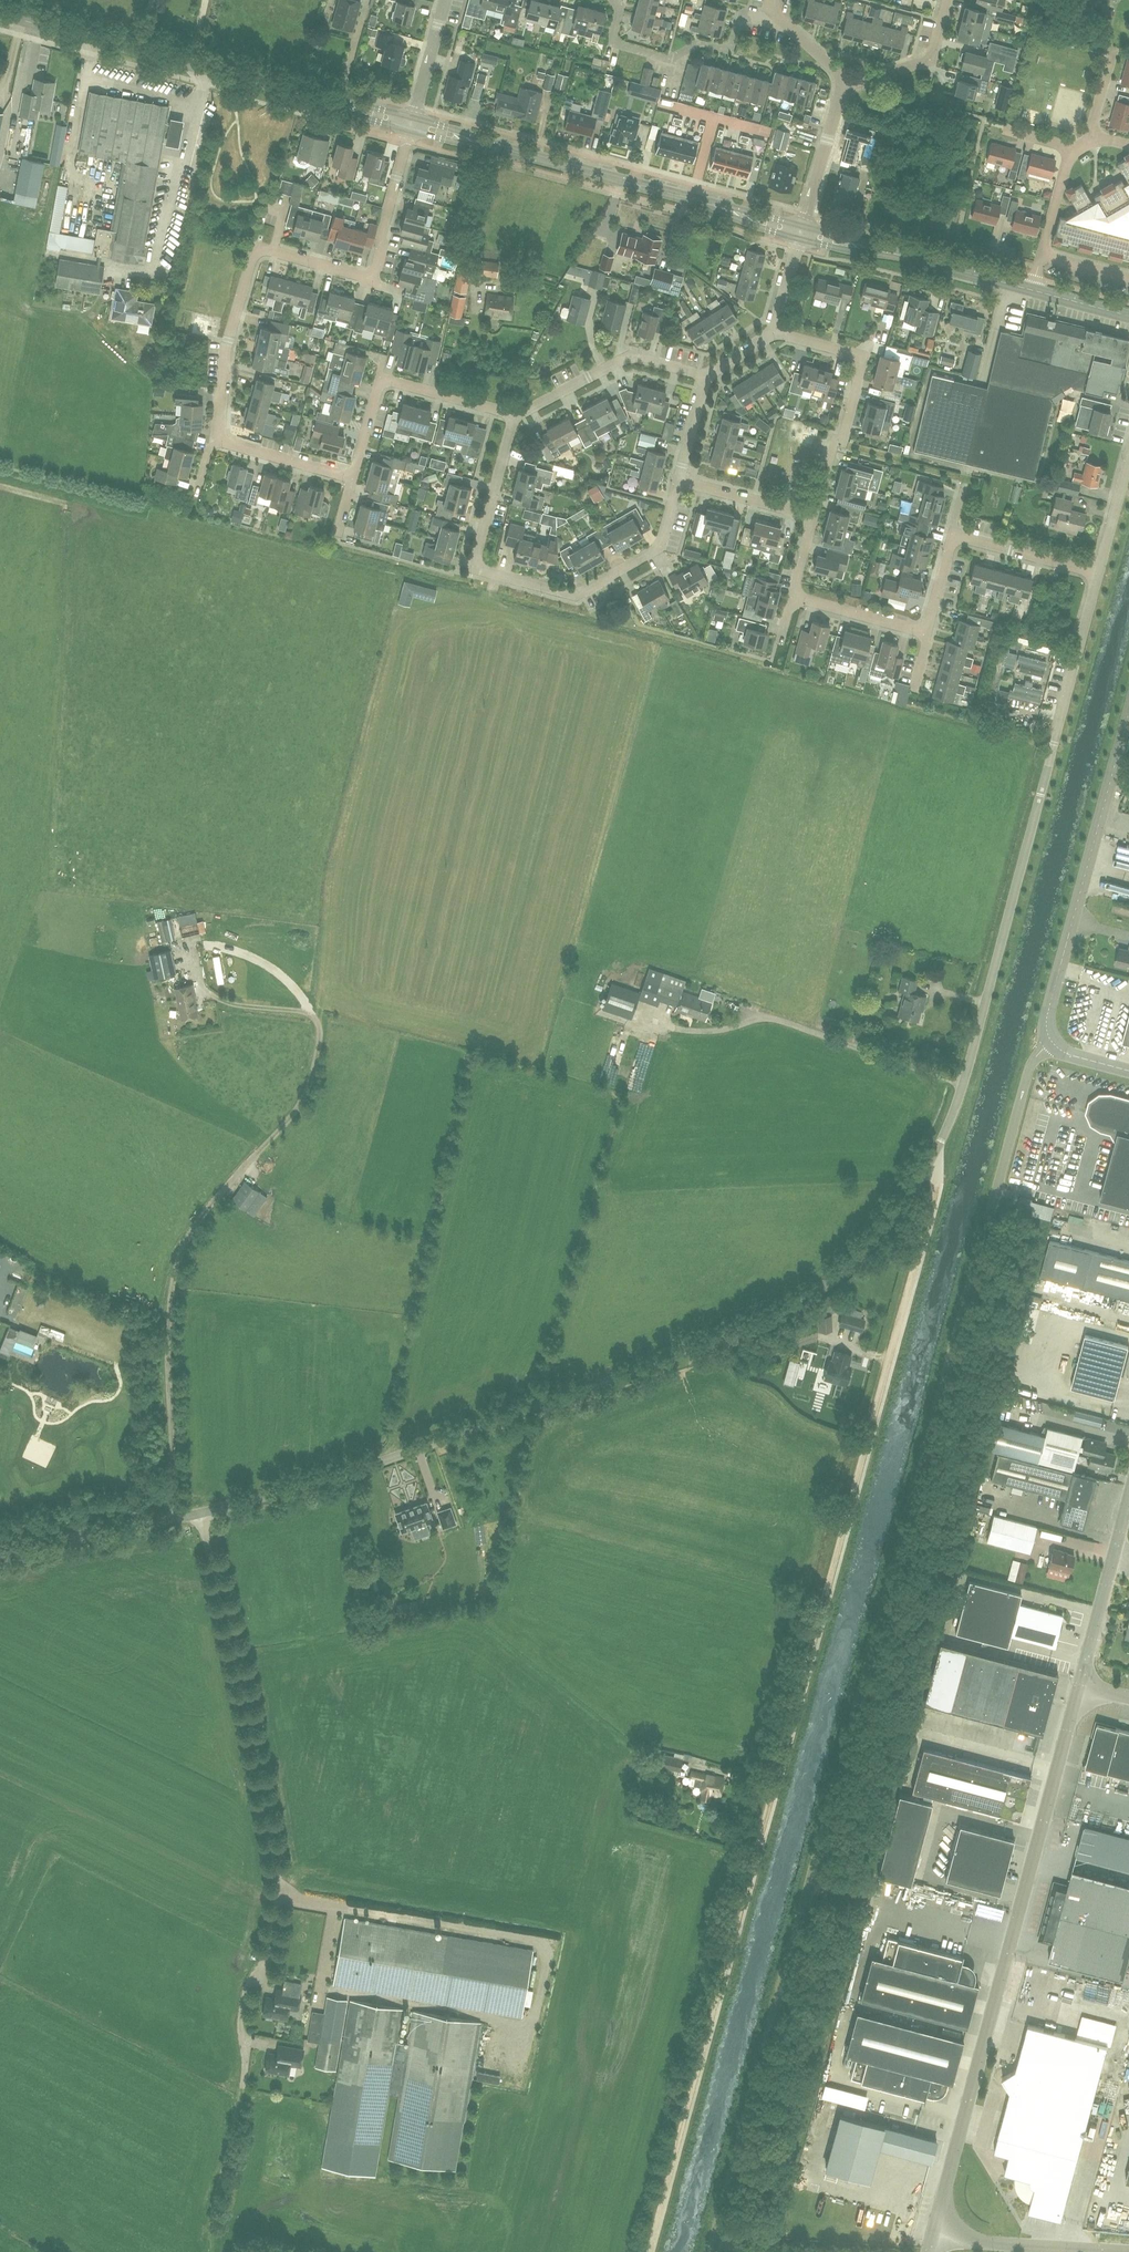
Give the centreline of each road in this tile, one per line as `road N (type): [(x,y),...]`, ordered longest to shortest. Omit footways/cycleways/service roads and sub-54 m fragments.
road 1 (unclassified): [(0,1560),(353,1472),(681,1357),(782,1313),(847,1271),(937,1154),(964,1087),(1099,574)]
road 2 (track): [(647,2251),(935,1190),(937,1154)]
road 3 (unclassified): [(712,2251),(796,1887),(988,1226)]
road 4 (tertiary): [(949,2230),(943,2205),(1081,1683)]
road 5 (residential): [(679,480),(657,548),(580,594),(476,567),(515,415)]
road 6 (tertiary): [(1051,1040),(1047,1017),(1128,714)]
road 7 (tertiary): [(317,101),(0,15)]
road 8 (residential): [(223,435),(229,339),(256,254),(273,251),(374,278)]
road 9 (residential): [(813,516),(831,451),(848,427),(862,361),(778,326)]
road 10 (residential): [(515,415),(632,358),(705,378)]
road 11 (tertiary): [(716,207),(522,154)]
road 12 (residential): [(988,1226),(1036,1059),(1051,1040)]
road 13 (tertiary): [(1081,1683),(1128,1504)]
road 14 (tertiary): [(1128,2251),(965,2239),(949,2230)]
road 15 (residential): [(845,83),(929,60),(950,0)]
road 16 (residential): [(1099,574),(954,534)]
road 17 (residential): [(803,225),(845,83)]
road 18 (residential): [(374,278),(407,141)]
road 19 (residential): [(928,633),(793,596)]
road 20 (residential): [(813,516),(679,480)]
road 21 (residential): [(381,380),(515,415)]
road 22 (residential): [(353,479),(223,435)]
road 23 (tertiary): [(1031,291),(908,257)]
road 24 (residential): [(414,118),(445,0)]

